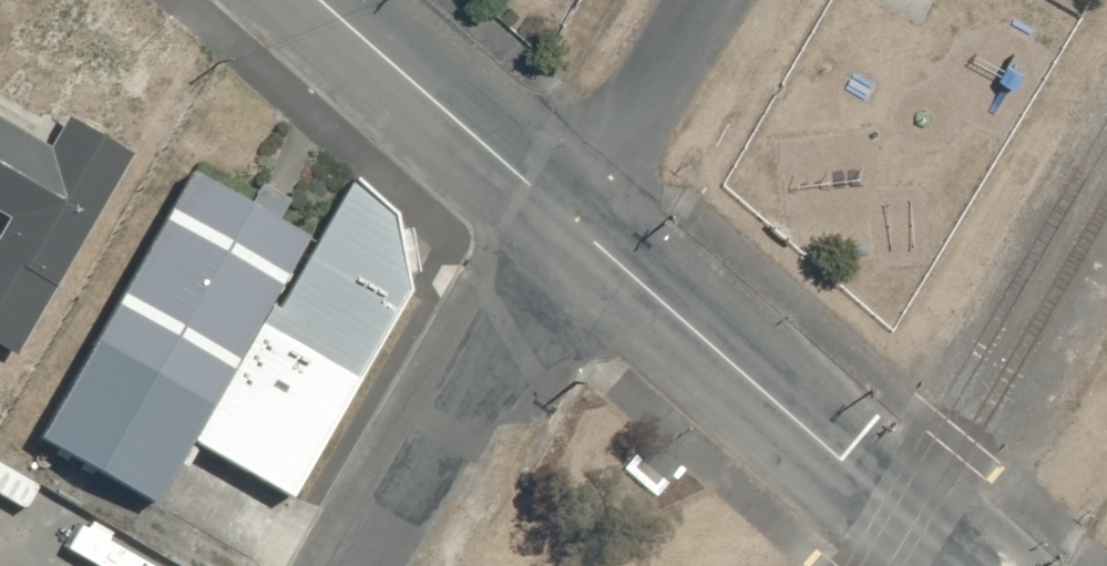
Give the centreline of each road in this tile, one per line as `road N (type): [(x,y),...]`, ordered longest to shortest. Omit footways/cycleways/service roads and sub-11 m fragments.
road 1 (tertiary): [(967,565),(573,225)]
road 2 (residential): [(376,565),(573,225)]
road 3 (tertiary): [(573,225),(319,0)]
road 4 (residential): [(708,0),(573,225)]

